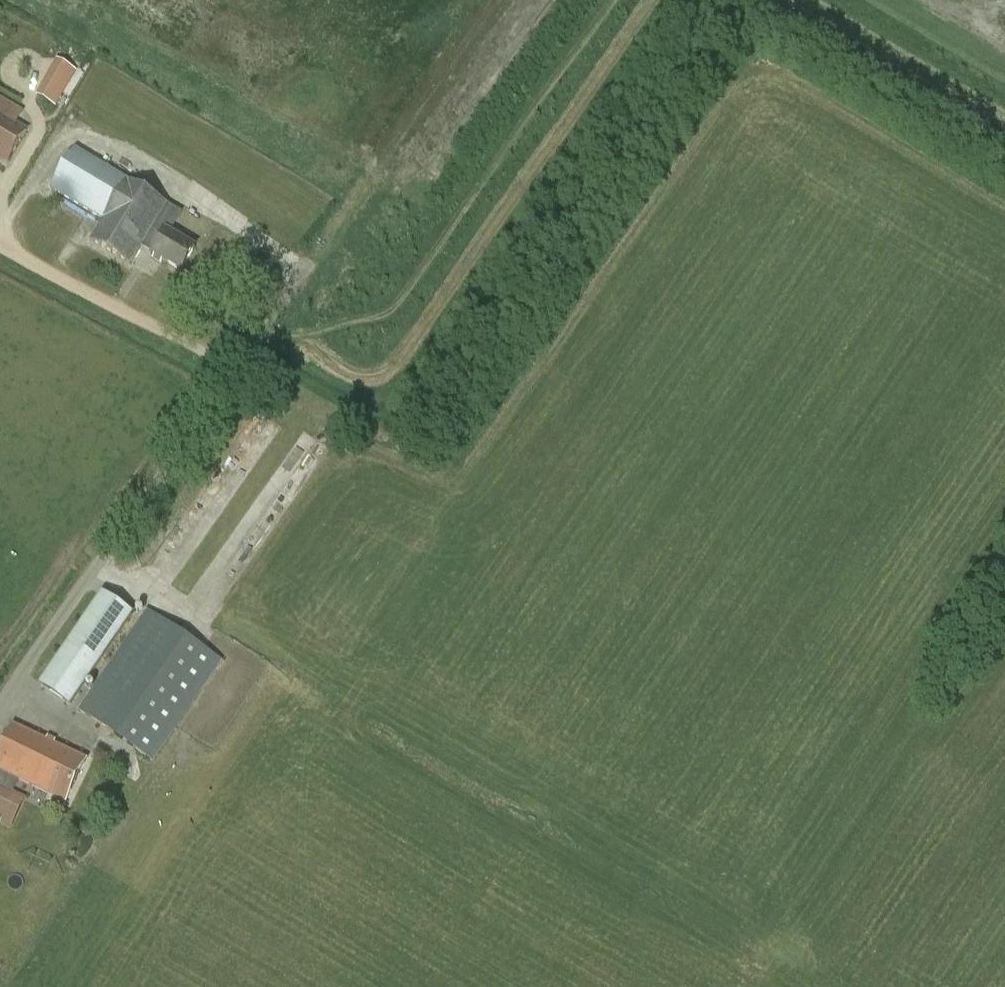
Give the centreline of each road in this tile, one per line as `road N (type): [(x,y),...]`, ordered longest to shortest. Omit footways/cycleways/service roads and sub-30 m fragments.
road 1 (unclassified): [(0,707),(294,286),(293,275)]
road 2 (track): [(232,370),(0,246)]

